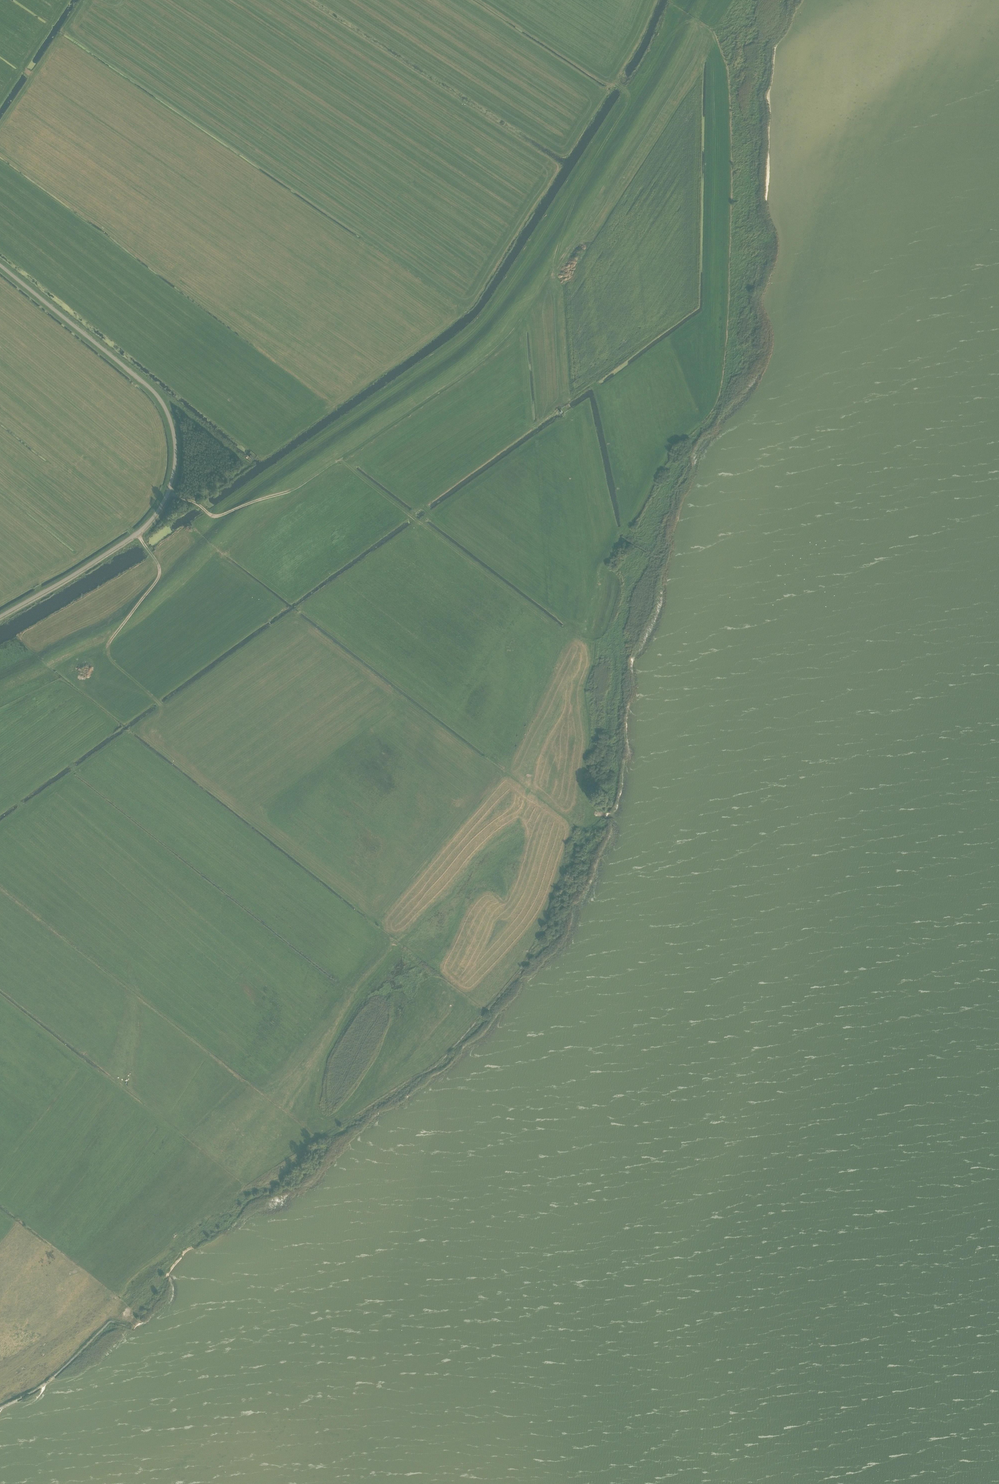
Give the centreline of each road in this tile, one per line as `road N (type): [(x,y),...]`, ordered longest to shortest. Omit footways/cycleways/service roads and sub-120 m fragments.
road 1 (track): [(168,493),(217,516),(293,490),(486,358),(538,295),(555,404)]
road 2 (unclassified): [(0,617),(144,527),(168,493),(175,447),(151,389),(0,265)]
road 3 (track): [(0,126),(85,0)]
road 4 (track): [(137,533),(159,577),(106,646)]

